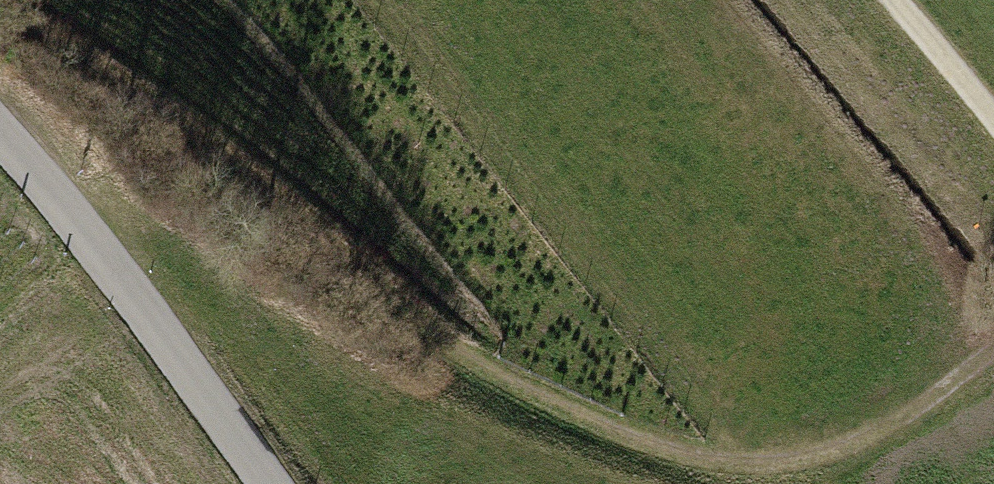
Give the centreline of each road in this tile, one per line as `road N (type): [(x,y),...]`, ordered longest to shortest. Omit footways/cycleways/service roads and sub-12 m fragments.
road 1 (track): [(0,10),(176,123),(464,354),(652,444),(754,463),(831,451),(895,421),(993,349)]
road 2 (tertiary): [(0,140),(106,257),(288,483)]
road 3 (track): [(993,128),(887,0)]

